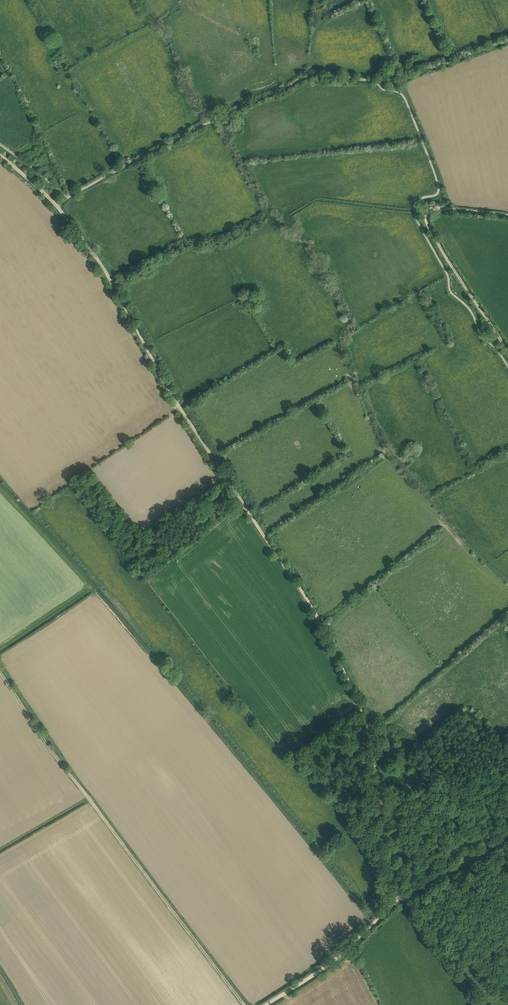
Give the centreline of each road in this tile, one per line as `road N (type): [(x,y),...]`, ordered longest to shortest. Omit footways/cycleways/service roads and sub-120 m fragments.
road 1 (track): [(408,894),(399,900),(395,894),(367,732),(317,614),(171,392),(98,258),(56,205)]
road 2 (track): [(0,666),(38,730),(246,1004)]
road 3 (unclassified): [(399,900),(333,962),(266,1004)]
road 4 (track): [(507,351),(425,218)]
road 5 (track): [(378,81),(507,40)]

